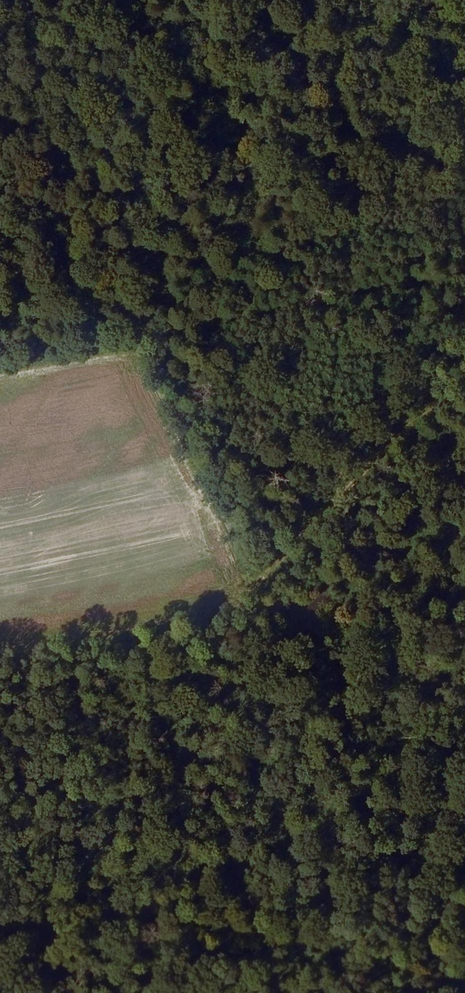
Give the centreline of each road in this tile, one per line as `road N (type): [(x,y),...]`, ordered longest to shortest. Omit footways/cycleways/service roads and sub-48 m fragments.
road 1 (track): [(0,833),(464,357)]
road 2 (track): [(464,258),(0,342)]
road 3 (track): [(305,992),(190,640)]

